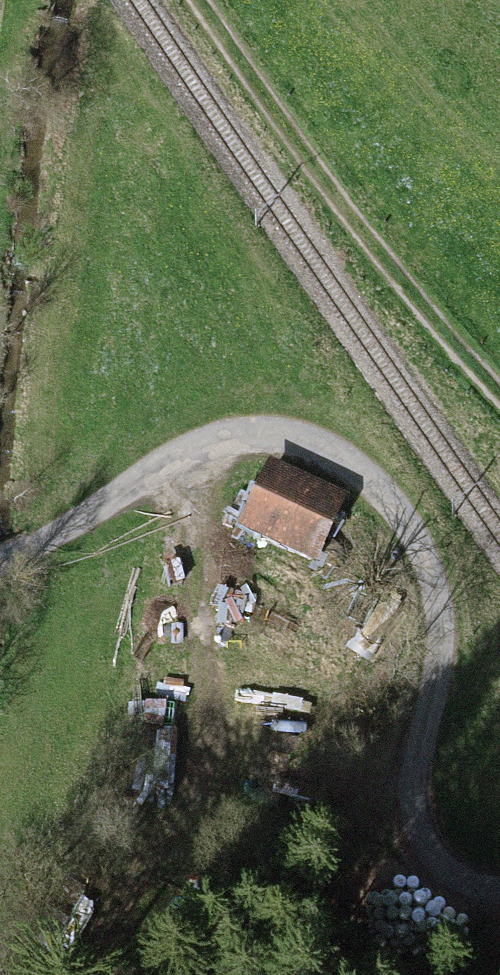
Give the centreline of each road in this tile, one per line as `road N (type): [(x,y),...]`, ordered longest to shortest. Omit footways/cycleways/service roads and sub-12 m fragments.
road 1 (unclassified): [(0,564),(225,431),(292,431),(326,443),(391,497),(424,543),(436,576),(439,645),(413,786),(418,830),(454,877),(499,890)]
road 2 (track): [(499,404),(376,260),(196,0)]

